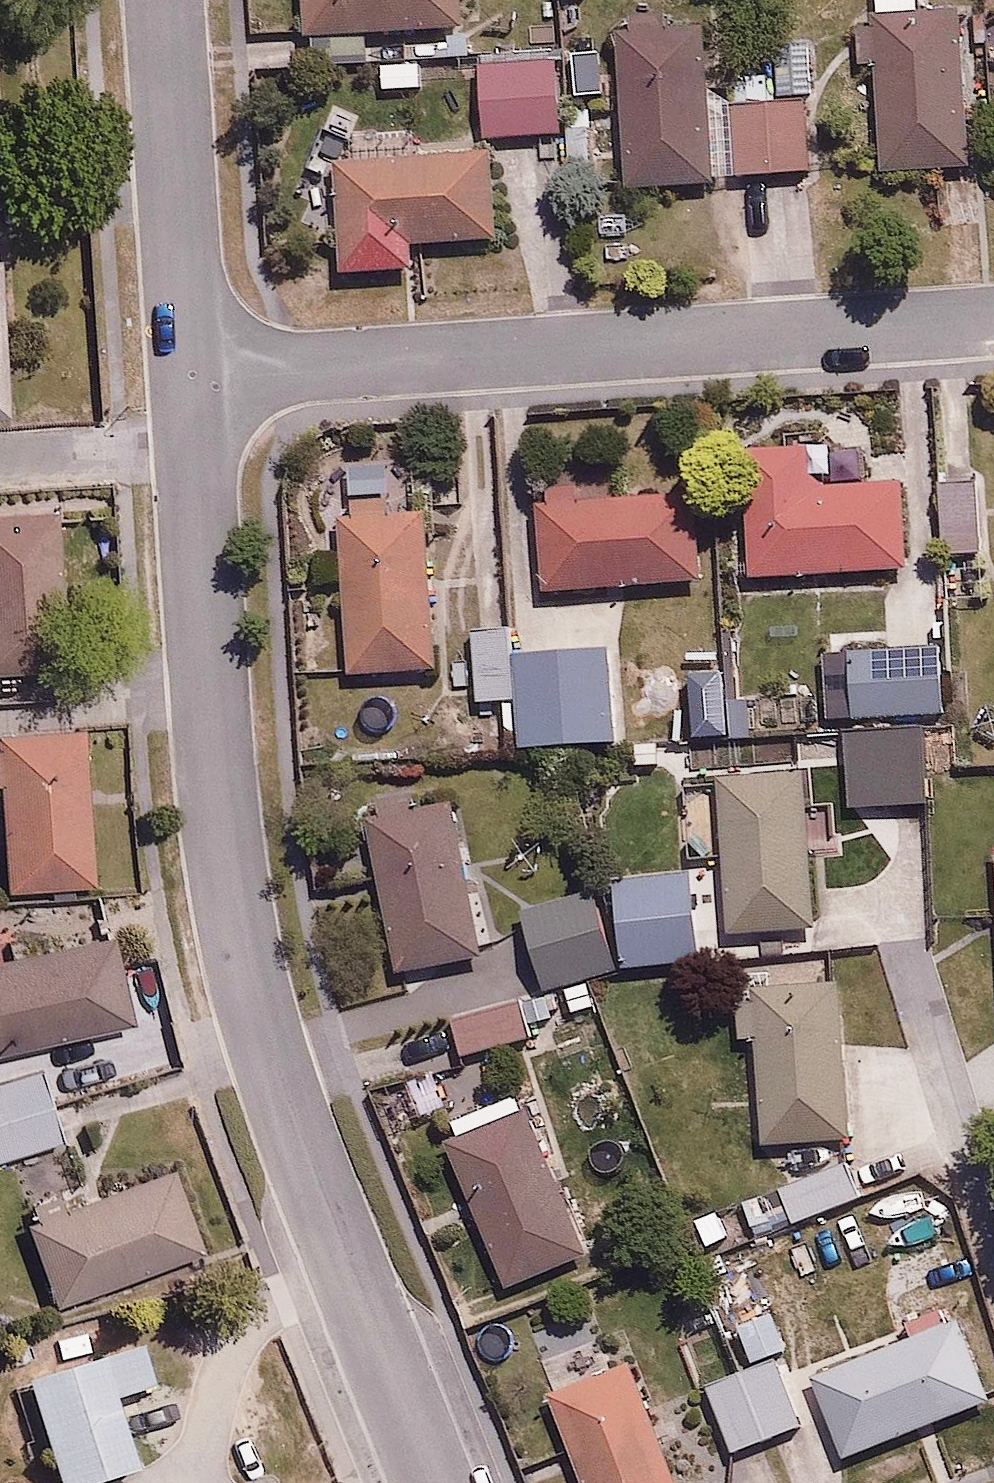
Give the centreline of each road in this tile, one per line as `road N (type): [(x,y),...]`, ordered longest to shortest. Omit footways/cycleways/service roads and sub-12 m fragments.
road 1 (residential): [(431,1482),(251,1006),(227,888),(213,753),(191,376)]
road 2 (residential): [(191,376),(993,320)]
road 3 (residential): [(191,376),(166,0)]

